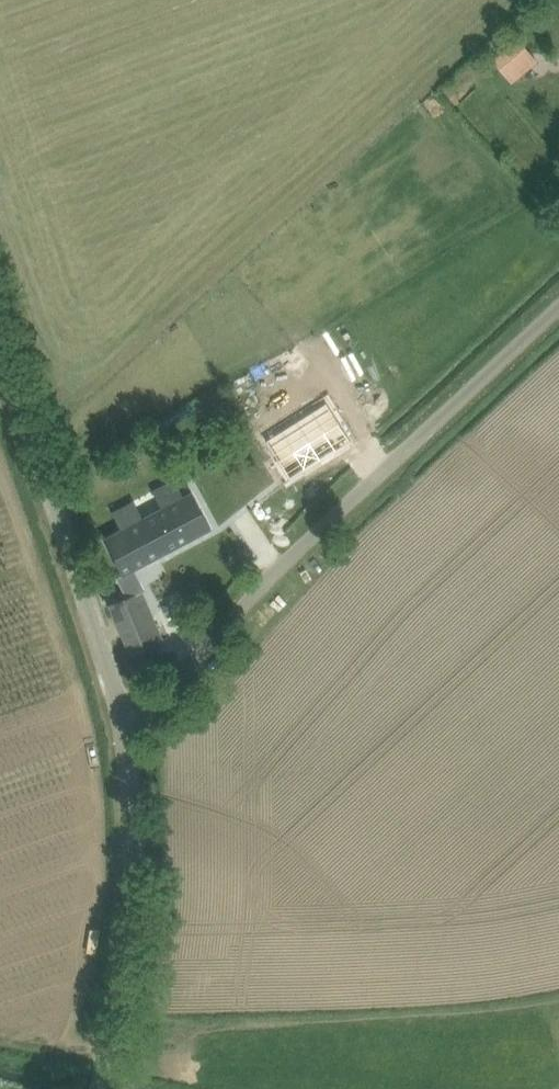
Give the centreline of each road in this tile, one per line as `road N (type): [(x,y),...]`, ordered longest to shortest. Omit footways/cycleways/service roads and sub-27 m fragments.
road 1 (unclassified): [(125,727),(279,567),(558,306)]
road 2 (tertiary): [(125,727),(0,348)]
road 3 (tertiary): [(102,1088),(137,892),(125,727)]

